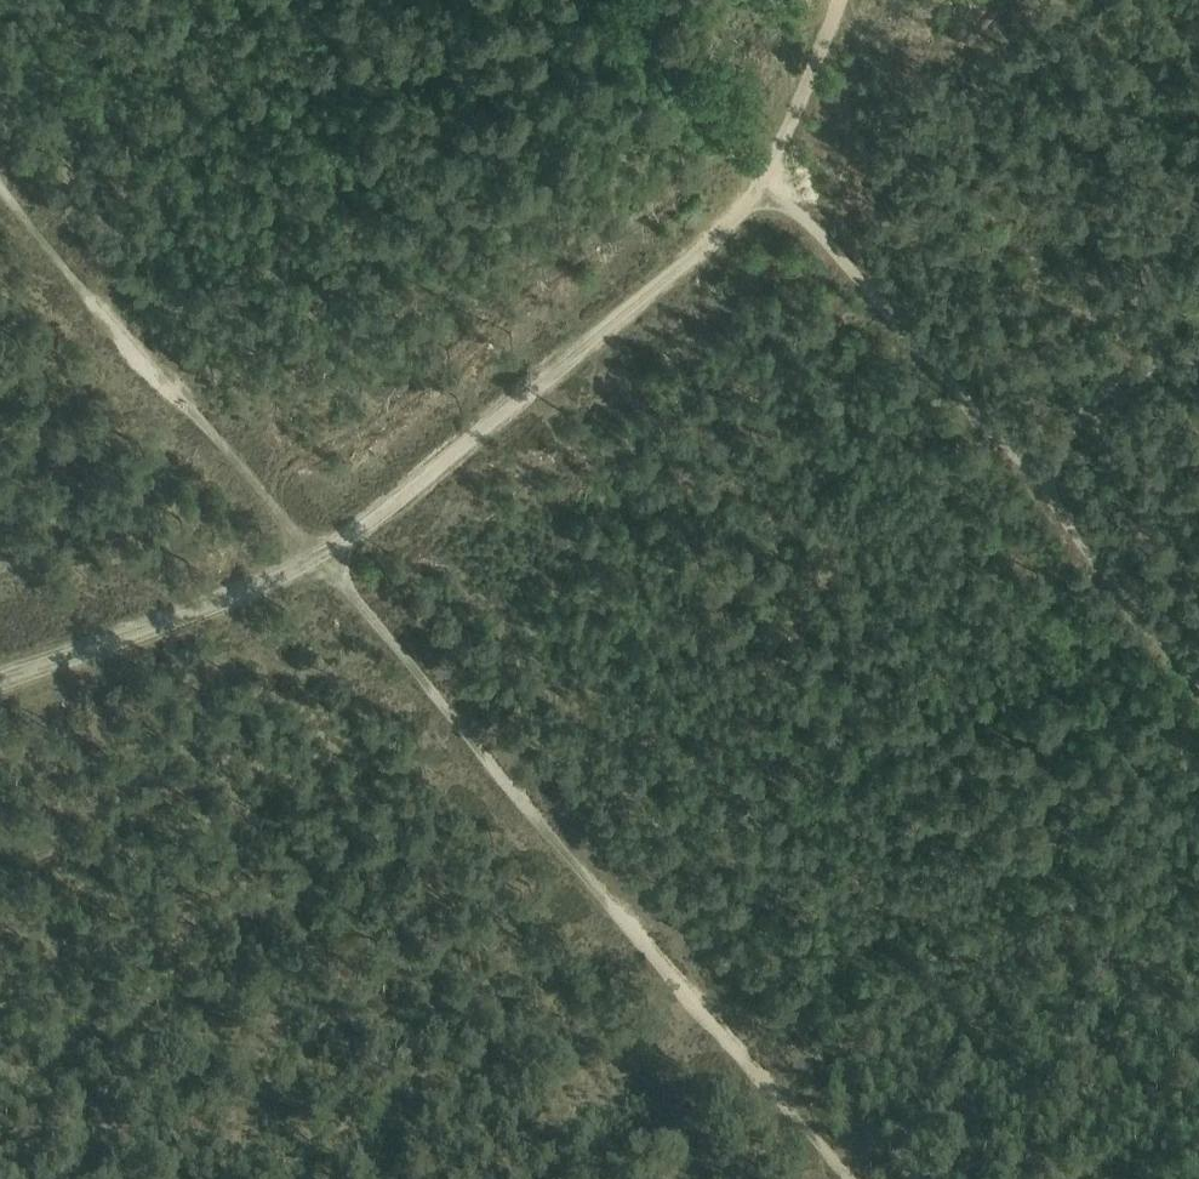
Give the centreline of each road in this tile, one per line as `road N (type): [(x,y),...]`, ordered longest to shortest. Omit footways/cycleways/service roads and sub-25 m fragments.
road 1 (track): [(848,1178),(321,559)]
road 2 (track): [(762,176),(703,247),(321,559)]
road 3 (track): [(321,559),(0,192)]
road 4 (track): [(762,176),(1032,474)]
road 5 (track): [(321,559),(0,672)]
road 6 (track): [(1032,474),(1198,686)]
road 7 (track): [(618,0),(695,104),(762,176)]
road 8 (track): [(1198,356),(1128,376),(1096,398),(1032,474)]
road 9 (track): [(836,0),(762,176)]

